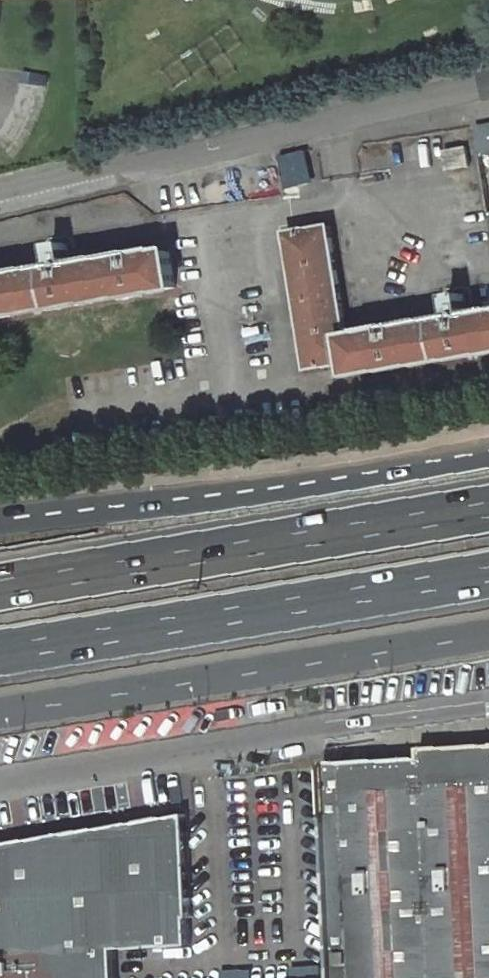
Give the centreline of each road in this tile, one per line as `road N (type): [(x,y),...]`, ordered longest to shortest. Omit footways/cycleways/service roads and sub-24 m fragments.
road 1 (residential): [(0,192),(488,85)]
road 2 (trunk): [(488,503),(0,583)]
road 3 (trunk): [(0,713),(488,635)]
road 4 (unclassified): [(488,699),(0,777)]
road 5 (trunk): [(0,648),(488,570)]
road 6 (trunk): [(326,479),(0,519)]
road 7 (unclassified): [(488,444),(326,479)]
road 8 (trunk): [(488,456),(326,479)]

